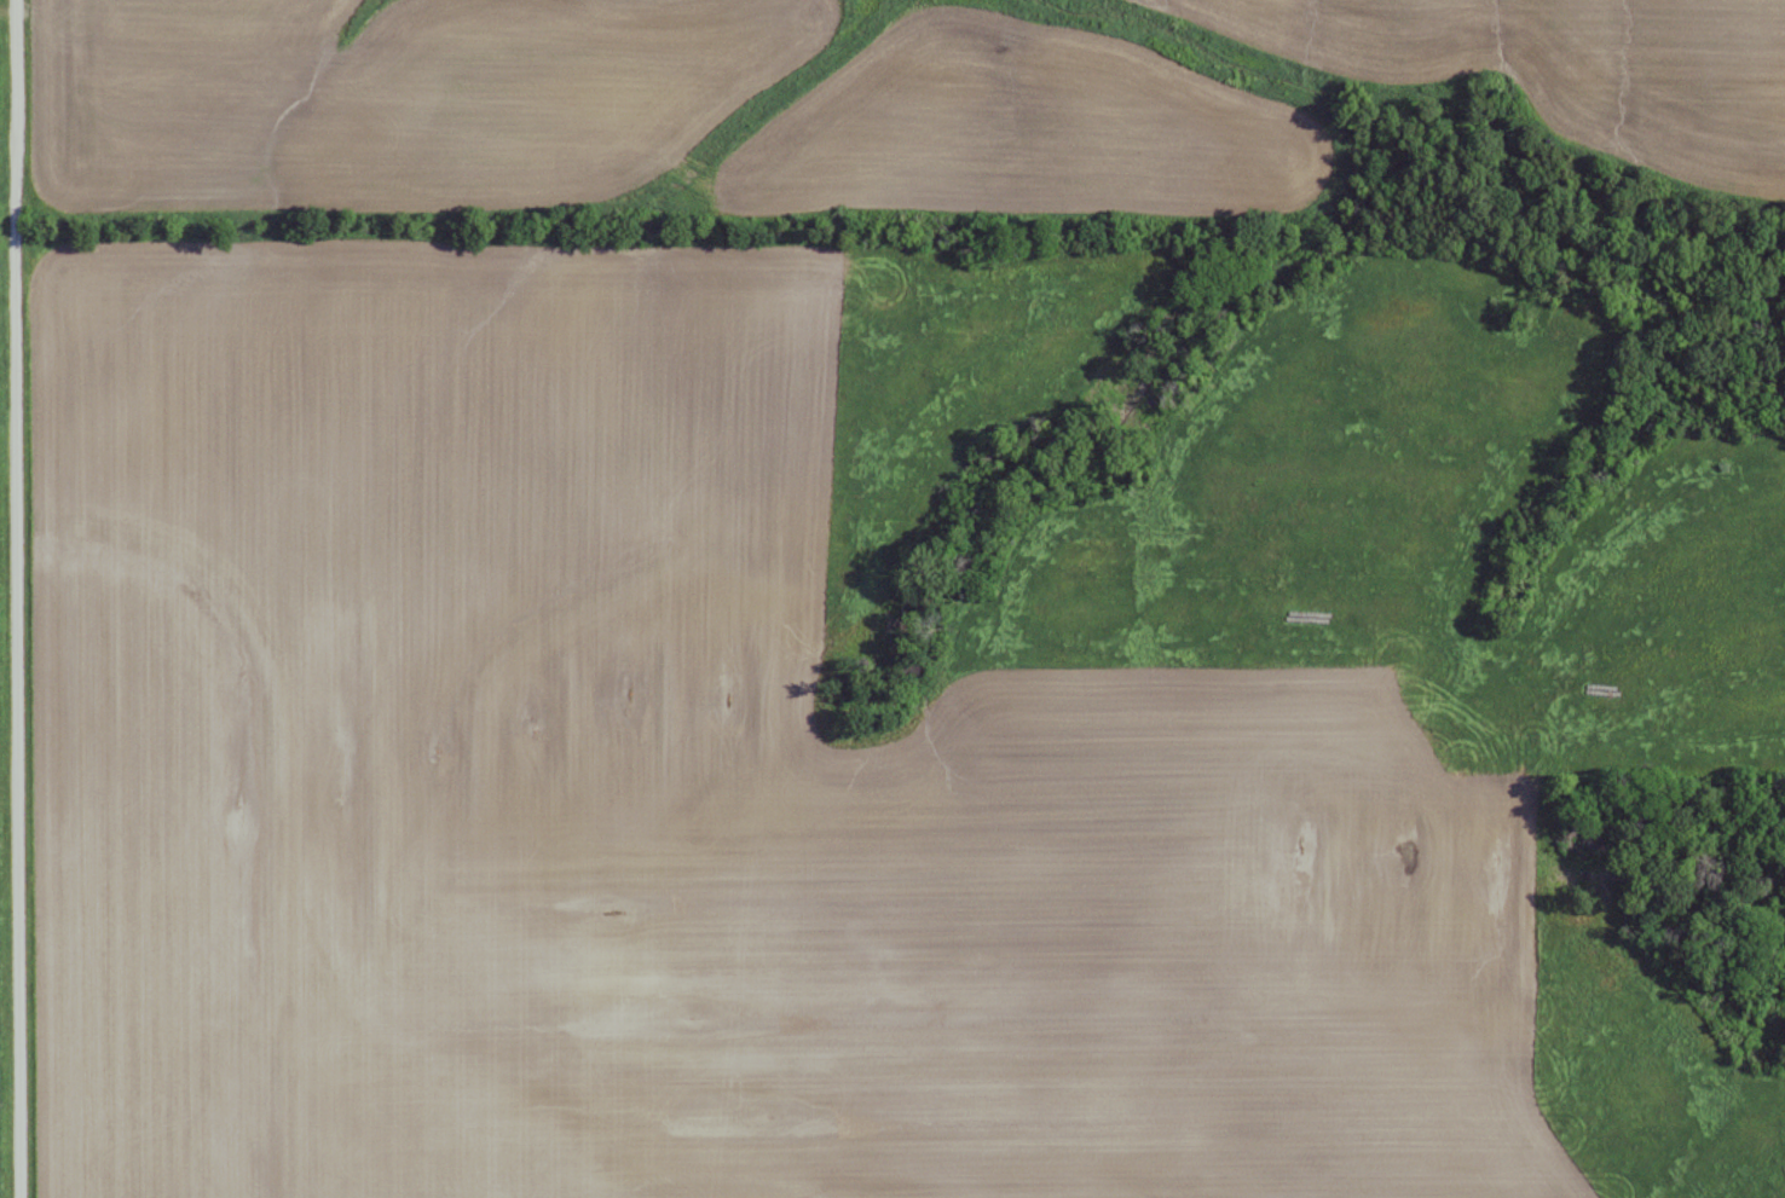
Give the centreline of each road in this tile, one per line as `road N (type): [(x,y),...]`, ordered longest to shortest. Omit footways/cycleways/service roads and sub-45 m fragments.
road 1 (residential): [(19,1197),(14,0)]

